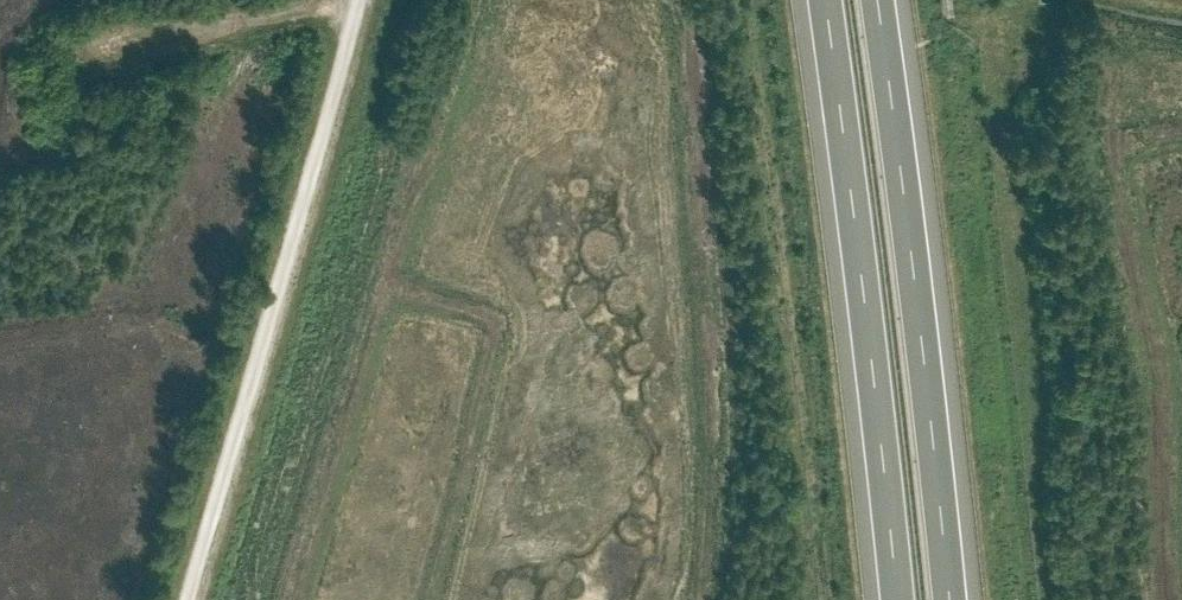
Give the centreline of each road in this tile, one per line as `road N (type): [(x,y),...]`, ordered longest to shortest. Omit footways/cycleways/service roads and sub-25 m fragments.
road 1 (track): [(371,0),(190,599)]
road 2 (motorway): [(950,599),(877,0)]
road 3 (motorway): [(825,0),(898,599)]
road 4 (track): [(371,2),(95,58)]

